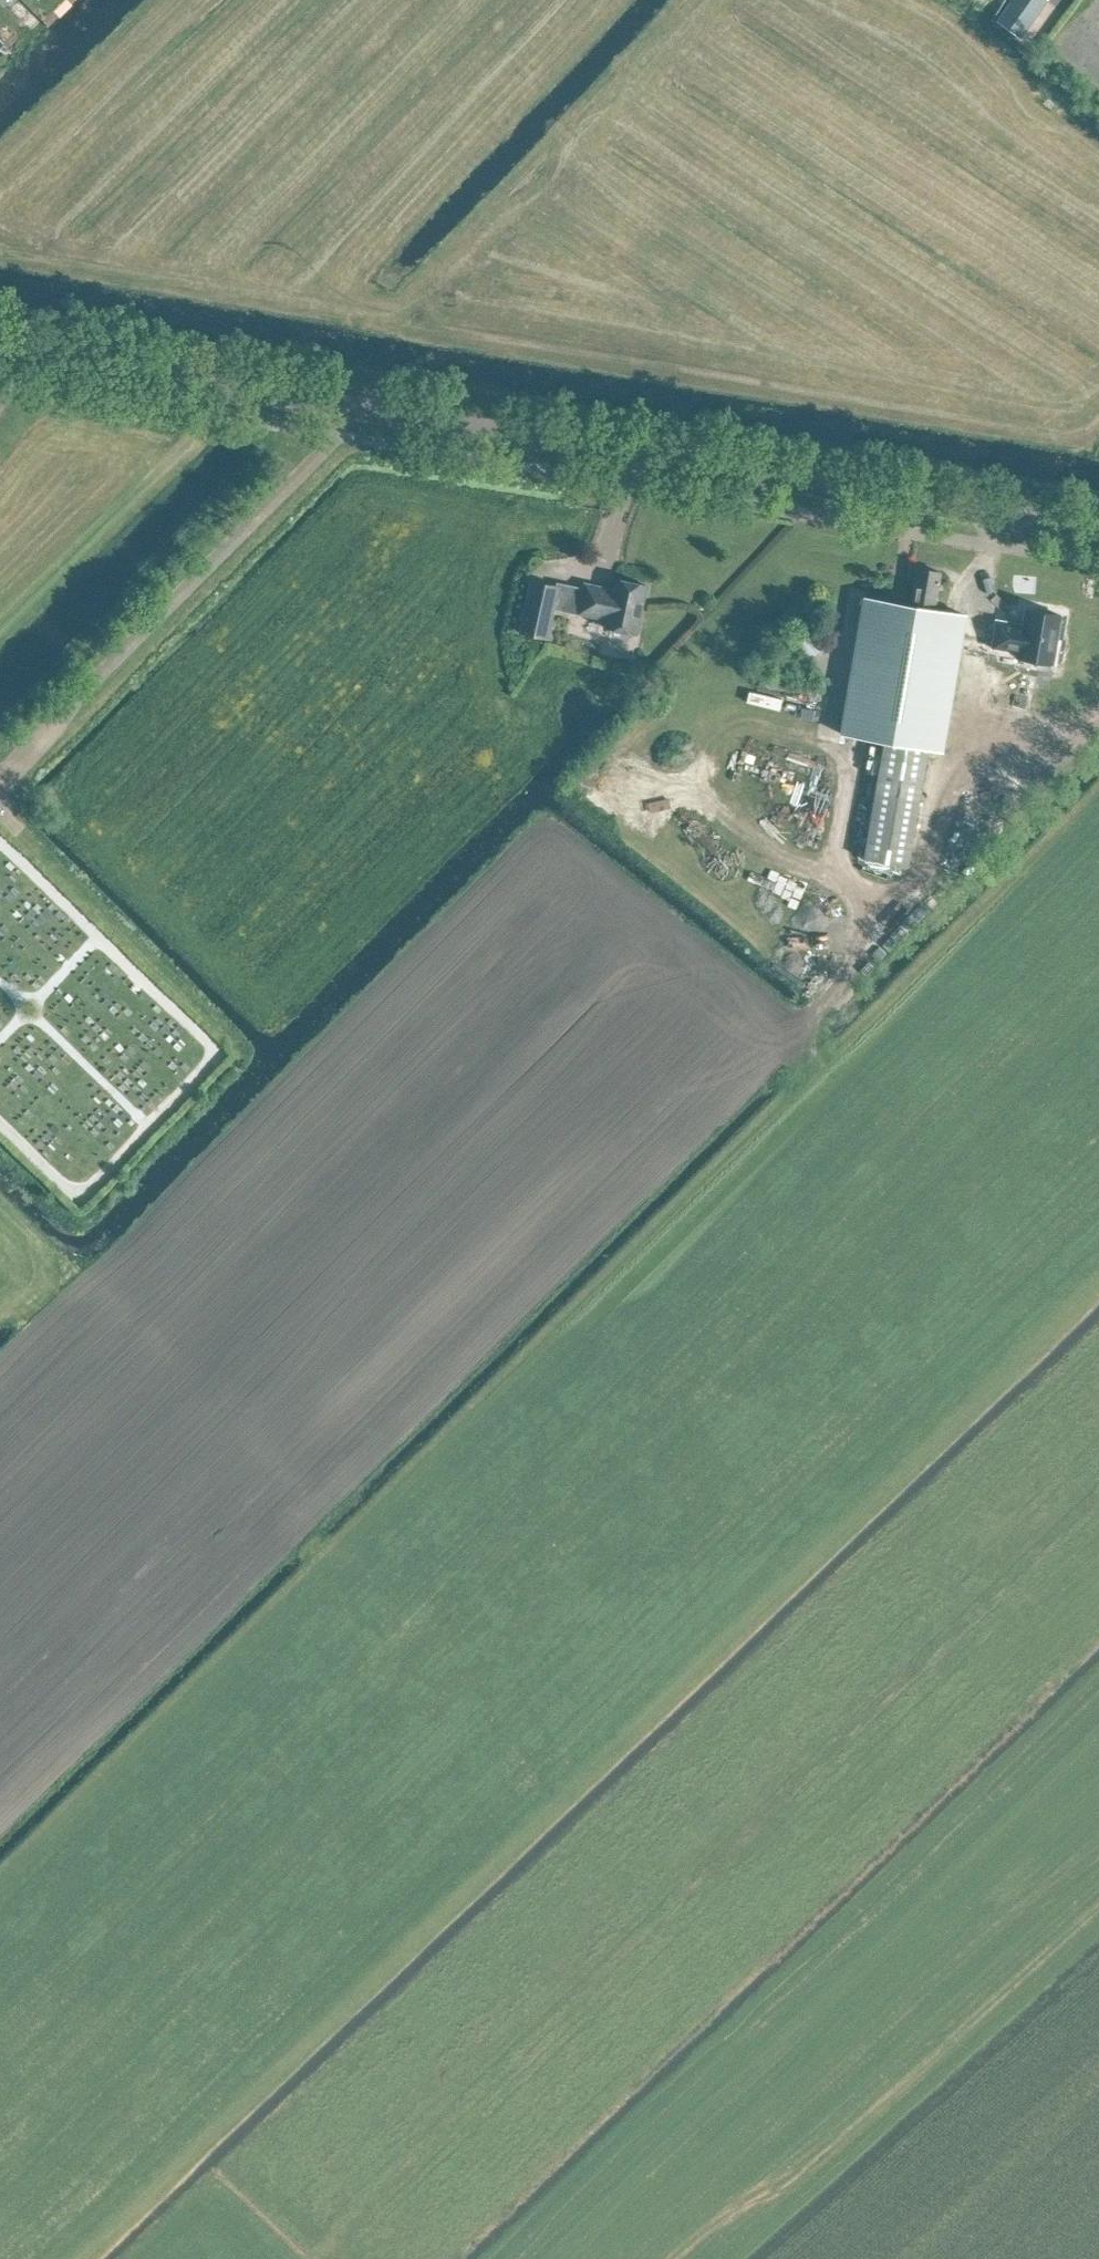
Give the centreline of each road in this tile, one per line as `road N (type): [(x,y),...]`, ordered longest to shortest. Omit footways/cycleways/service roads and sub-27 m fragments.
road 1 (secondary): [(1098,529),(0,346)]

